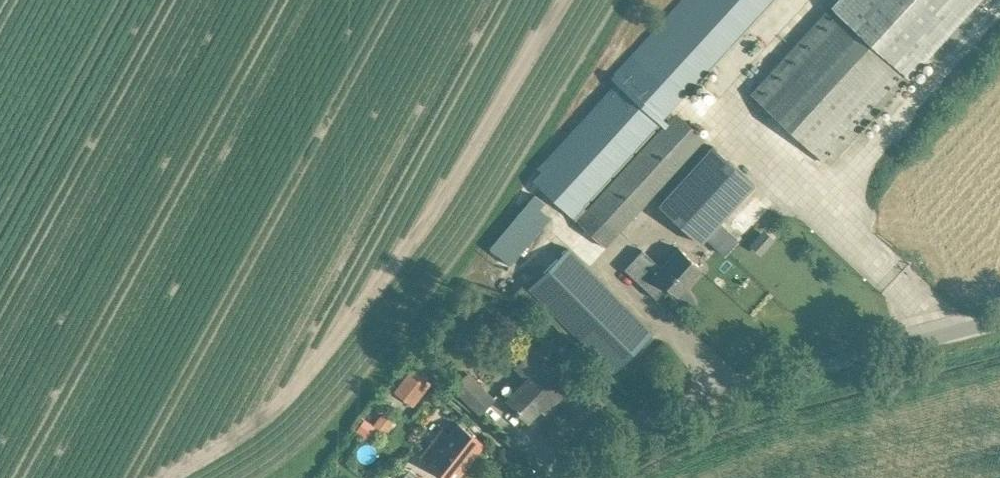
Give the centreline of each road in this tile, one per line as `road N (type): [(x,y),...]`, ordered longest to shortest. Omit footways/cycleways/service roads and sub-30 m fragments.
road 1 (unclassified): [(571,477),(657,419),(790,367),(999,325)]

